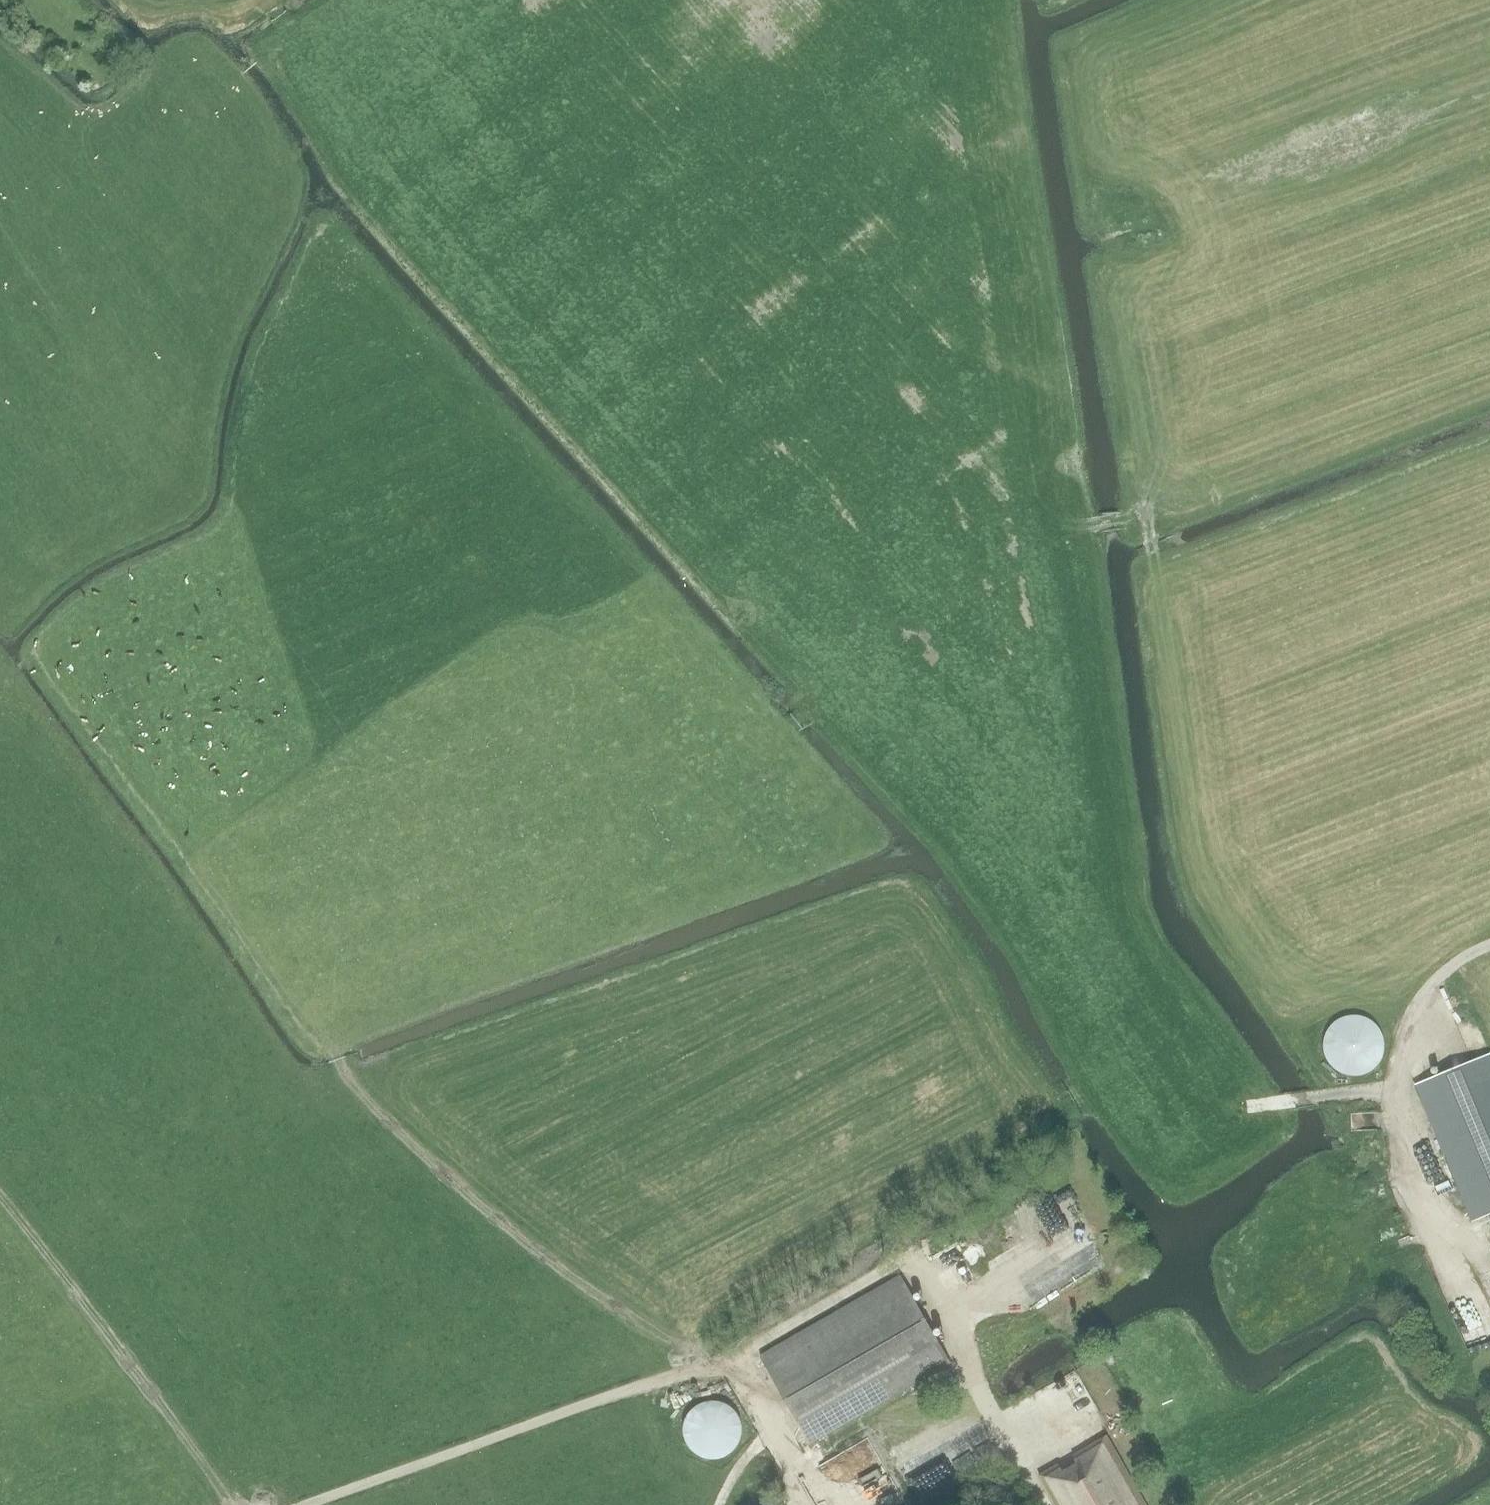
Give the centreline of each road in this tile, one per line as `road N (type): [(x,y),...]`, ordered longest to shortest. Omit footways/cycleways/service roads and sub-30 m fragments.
road 1 (track): [(991,1411),(909,1264),(749,1348),(313,1504)]
road 2 (track): [(749,1348),(800,1449),(794,1504)]
road 3 (track): [(1249,1107),(1395,1092)]

